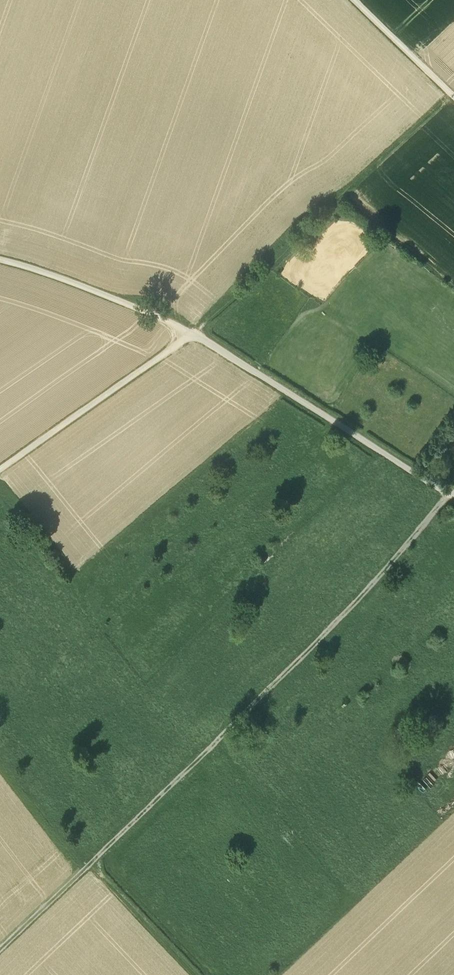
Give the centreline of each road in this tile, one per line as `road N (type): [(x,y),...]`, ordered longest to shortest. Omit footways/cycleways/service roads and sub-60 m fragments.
road 1 (track): [(449,496),(262,703),(0,951)]
road 2 (track): [(452,96),(192,334),(0,468)]
road 3 (track): [(453,497),(192,334),(0,260)]
road 4 (track): [(453,98),(353,0)]

